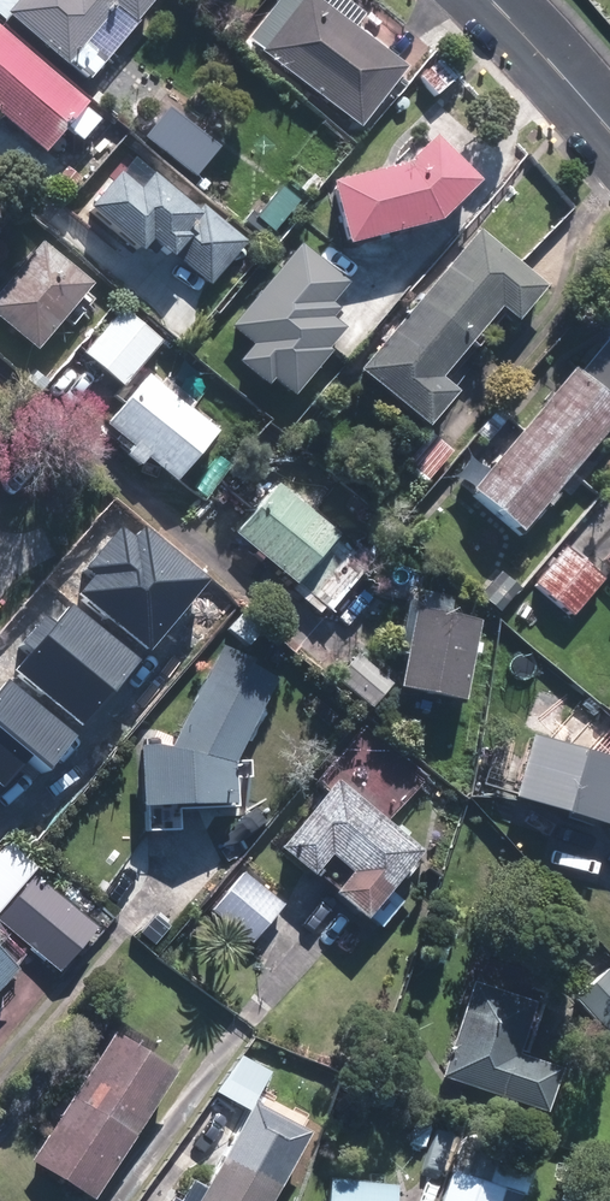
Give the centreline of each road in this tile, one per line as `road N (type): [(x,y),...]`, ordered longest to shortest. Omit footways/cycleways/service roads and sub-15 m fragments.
road 1 (residential): [(609,132),(488,0)]

